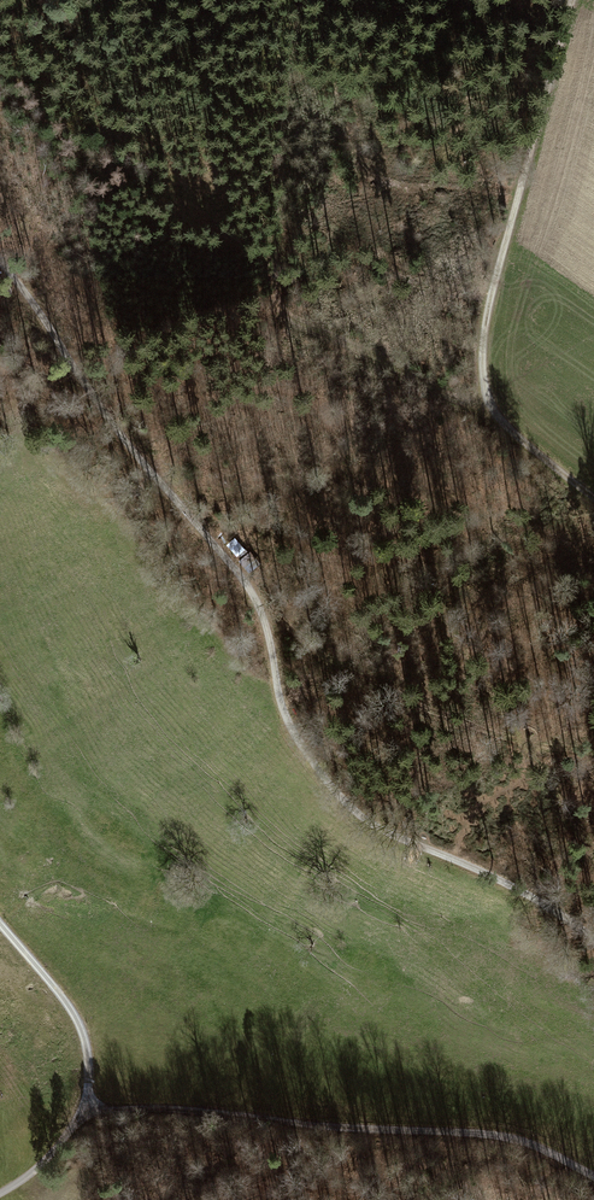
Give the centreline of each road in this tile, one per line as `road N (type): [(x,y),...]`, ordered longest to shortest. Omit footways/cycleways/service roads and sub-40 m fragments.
road 1 (track): [(0,260),(251,589),(280,705),(330,787),(382,829),(513,884),(593,939)]
road 2 (track): [(579,0),(490,300),(482,377),(496,415),(593,495)]
road 3 (track): [(84,1106),(509,1137),(593,1176)]

